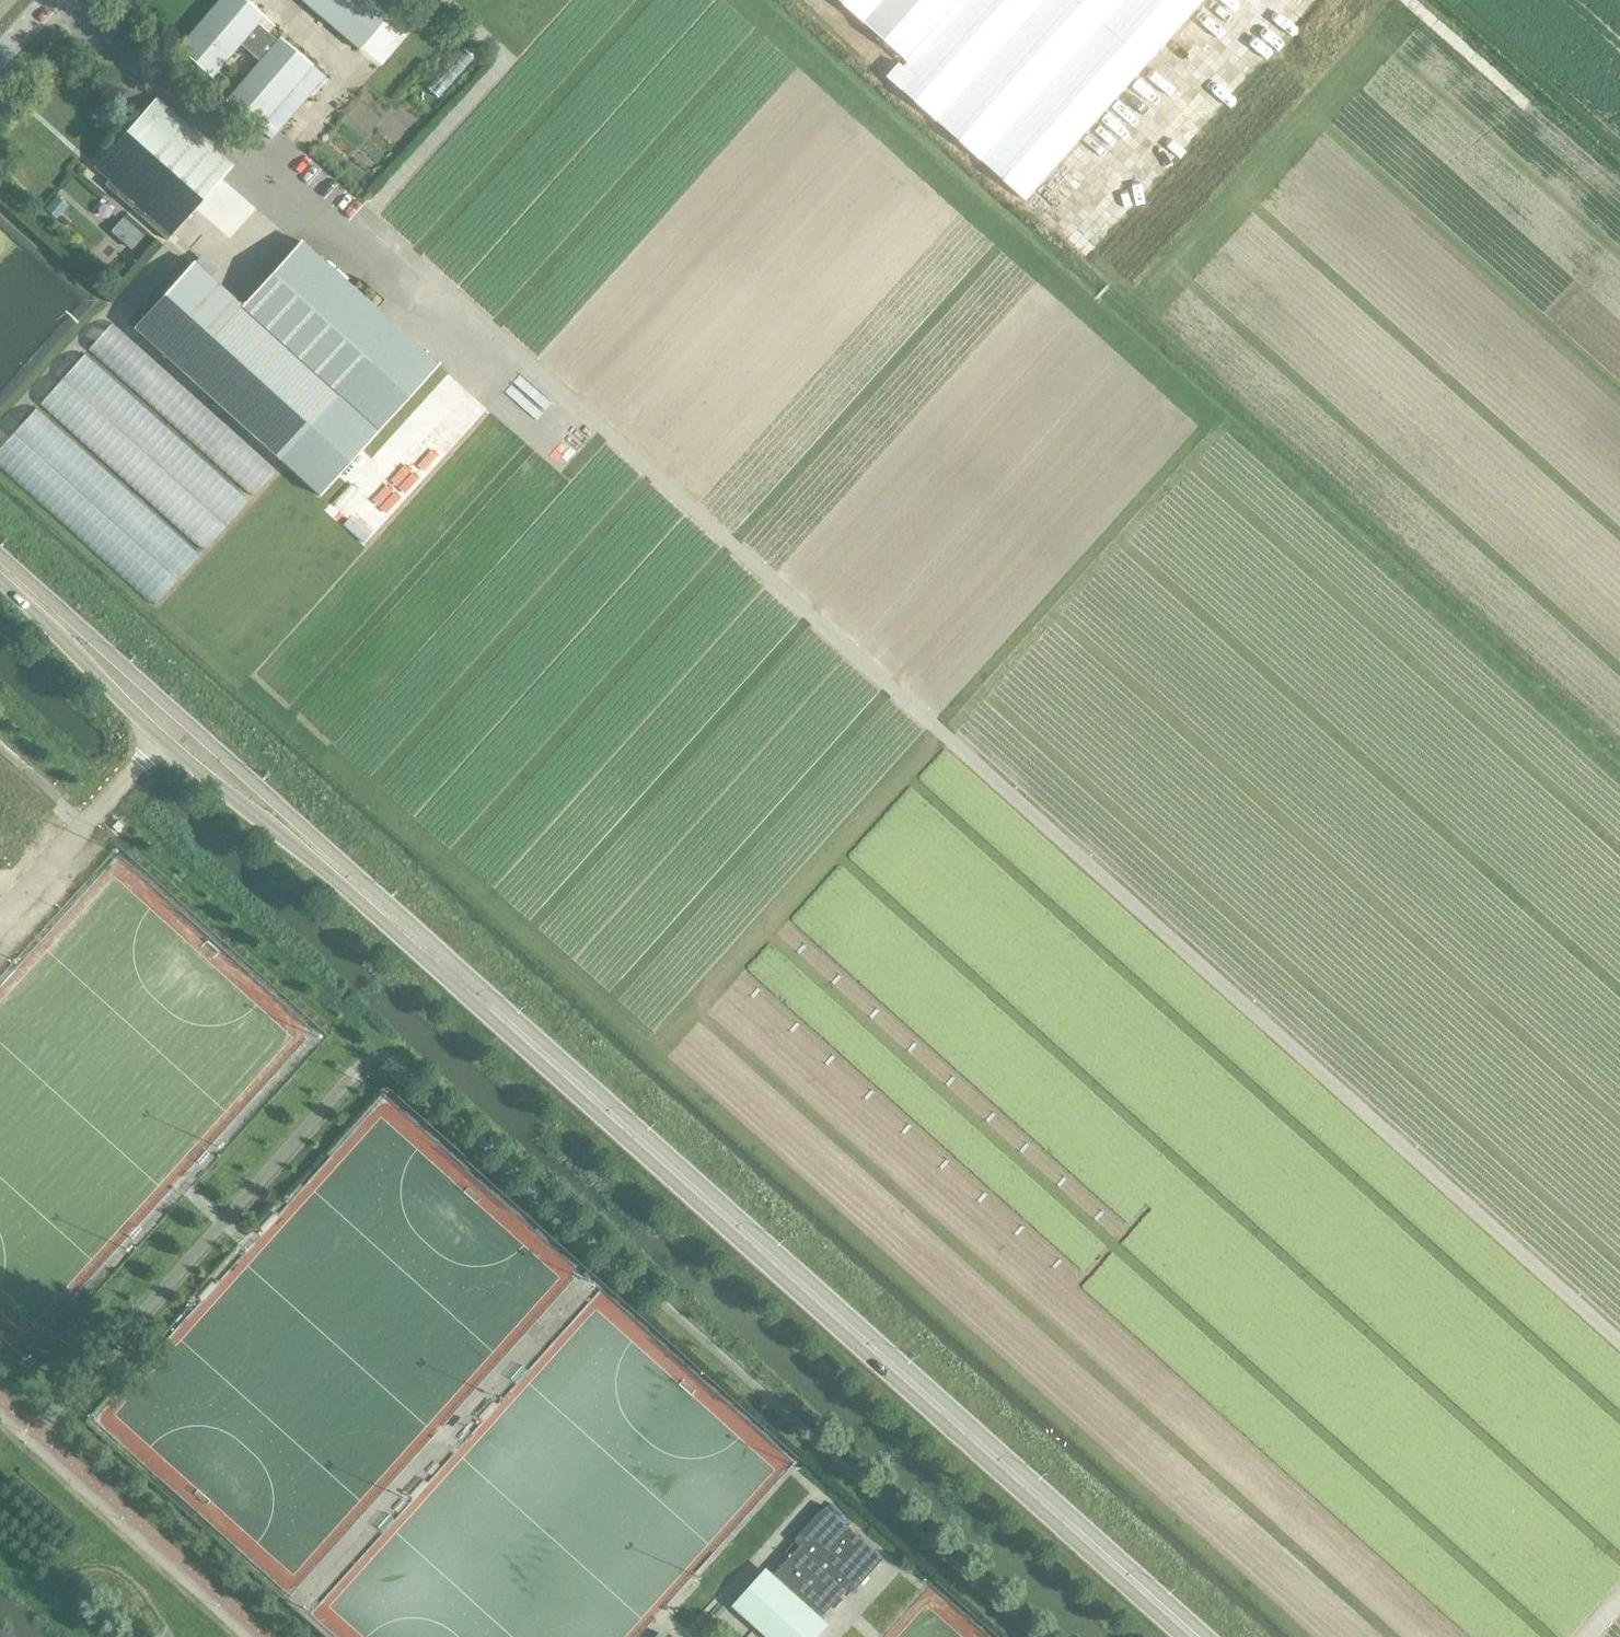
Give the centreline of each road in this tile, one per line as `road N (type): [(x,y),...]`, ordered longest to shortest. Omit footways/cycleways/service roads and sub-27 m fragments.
road 1 (track): [(61,0),(319,225),(424,269),(1619,1340)]
road 2 (secondary): [(1193,1636),(275,813)]
road 3 (secondary): [(75,635),(104,683),(162,738),(236,800),(275,813)]
road 4 (secondary): [(275,813),(254,782),(122,663),(75,635)]

